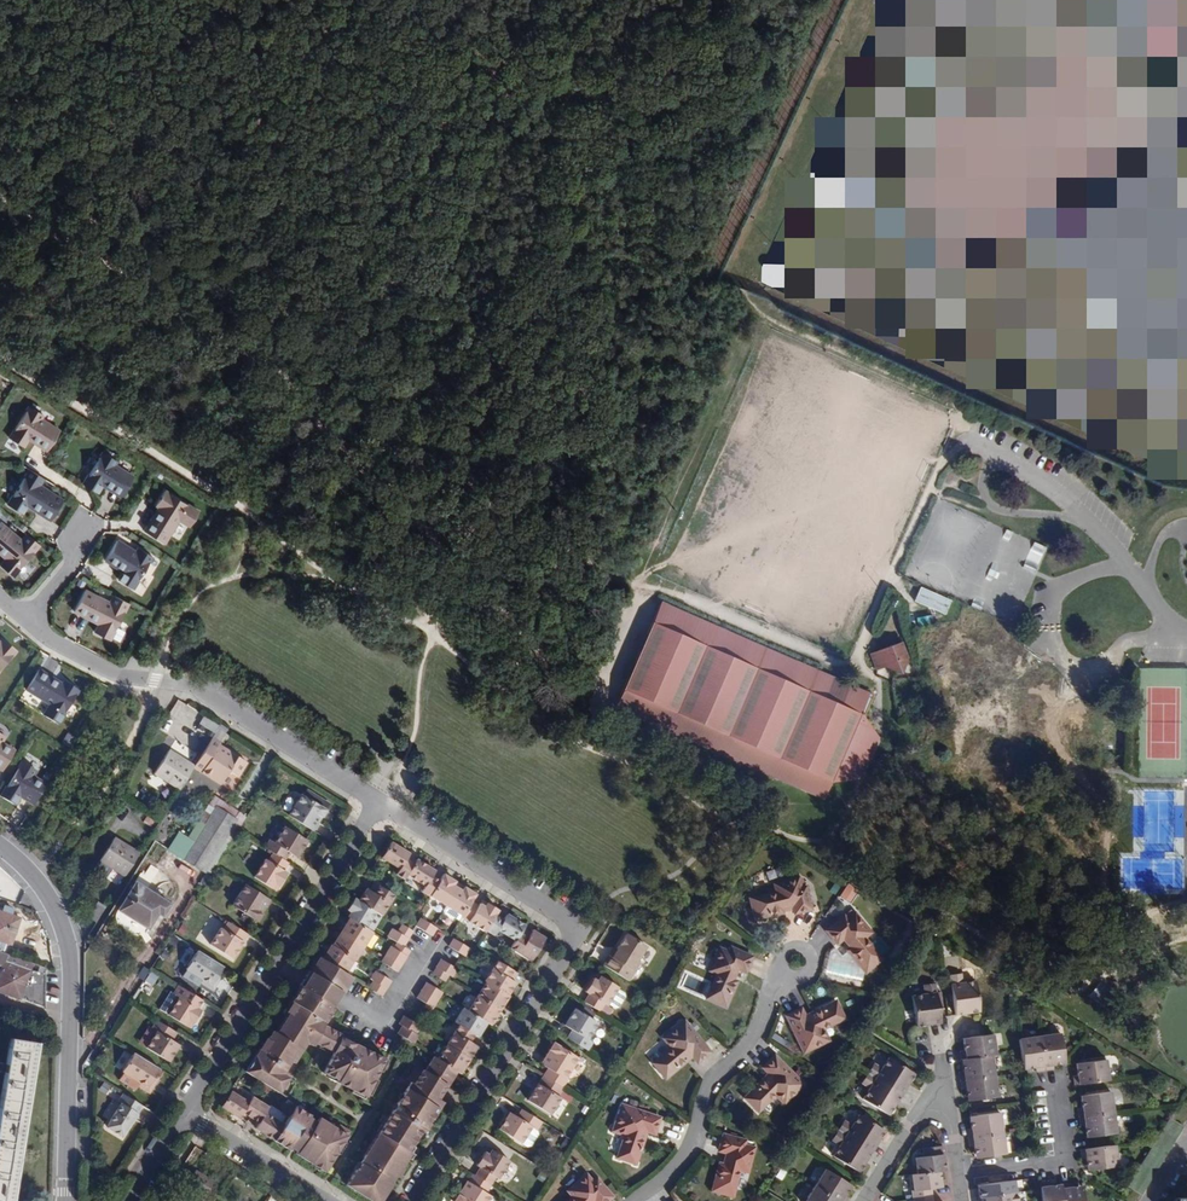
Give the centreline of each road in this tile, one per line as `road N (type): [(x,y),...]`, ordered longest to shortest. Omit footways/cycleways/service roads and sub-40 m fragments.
road 1 (track): [(592,704),(643,578),(848,667),(942,464),(964,436)]
road 2 (residential): [(374,803),(581,930),(416,1200)]
road 3 (track): [(0,200),(357,434)]
road 4 (residential): [(21,617),(114,676),(190,688),(374,803)]
road 5 (tertiary): [(0,847),(34,877),(64,930),(66,1200)]
road 6 (residential): [(186,1117),(374,803)]
road 7 (residential): [(794,961),(777,976),(751,1040),(706,1086),(679,1161),(632,1200)]
road 8 (residential): [(1126,563),(1054,591),(1044,609),(1050,651),(1066,665),(1101,665),(1166,618)]
road 9 (residential): [(957,1173),(1055,1160),(1046,1086)]
road 10 (residential): [(321,1200),(186,1117)]
road 11 (residential): [(993,456),(982,486),(993,507),(1082,517)]
road 12 (residential): [(863,1200),(915,1119),(946,1095)]

